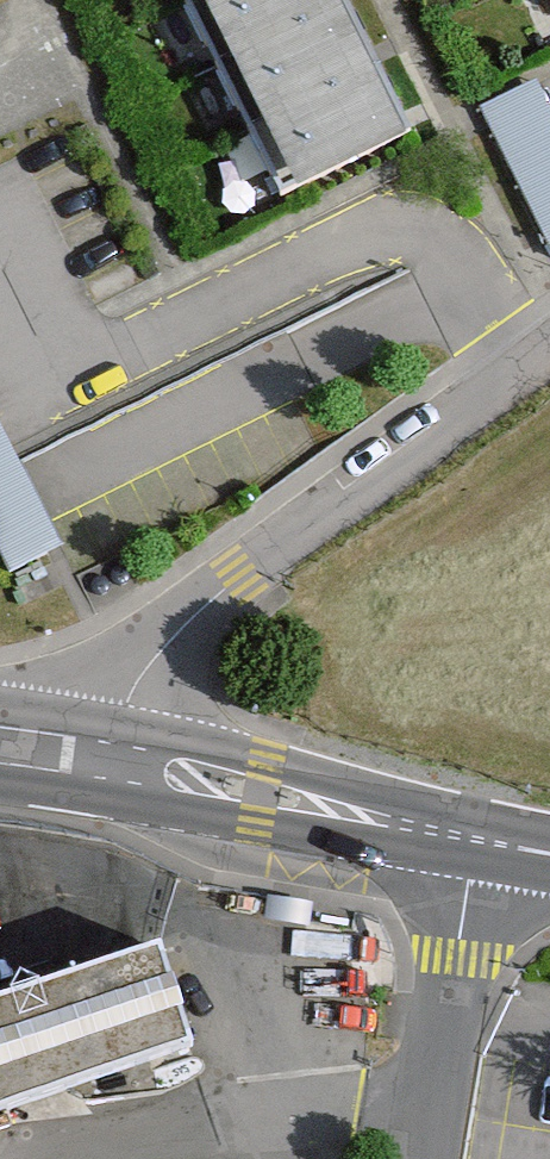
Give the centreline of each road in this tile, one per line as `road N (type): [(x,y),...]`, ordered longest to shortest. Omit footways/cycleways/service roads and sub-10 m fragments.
road 1 (residential): [(549,338),(199,609),(137,678),(94,761)]
road 2 (tertiary): [(94,761),(549,854)]

